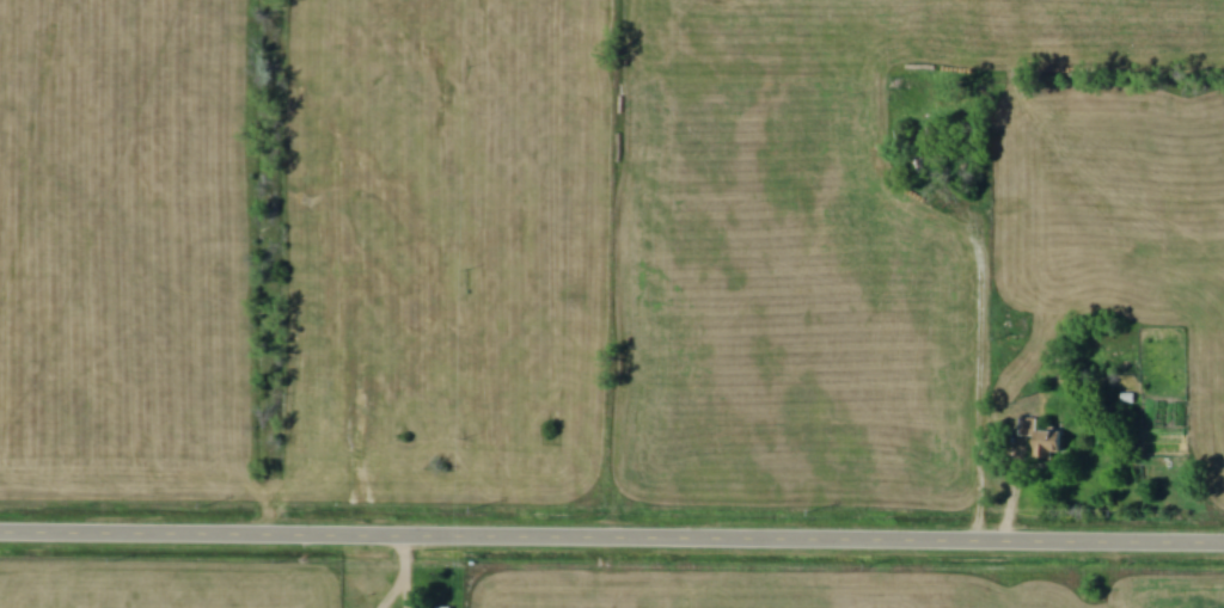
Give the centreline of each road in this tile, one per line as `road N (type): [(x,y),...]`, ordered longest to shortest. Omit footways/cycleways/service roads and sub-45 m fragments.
road 1 (tertiary): [(1223,540),(0,532)]

